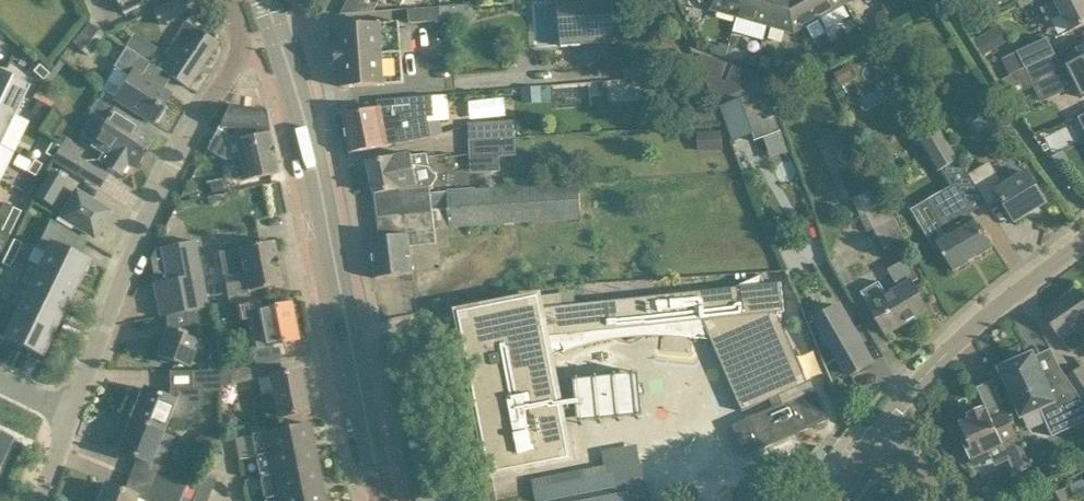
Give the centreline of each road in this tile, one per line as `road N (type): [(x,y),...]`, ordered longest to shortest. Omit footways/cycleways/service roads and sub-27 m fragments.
road 1 (secondary): [(382,500),(303,117),(265,0)]
road 2 (residential): [(75,420),(176,163),(240,63),(244,38),(229,0)]
road 3 (residential): [(875,436),(963,337),(1083,241)]

